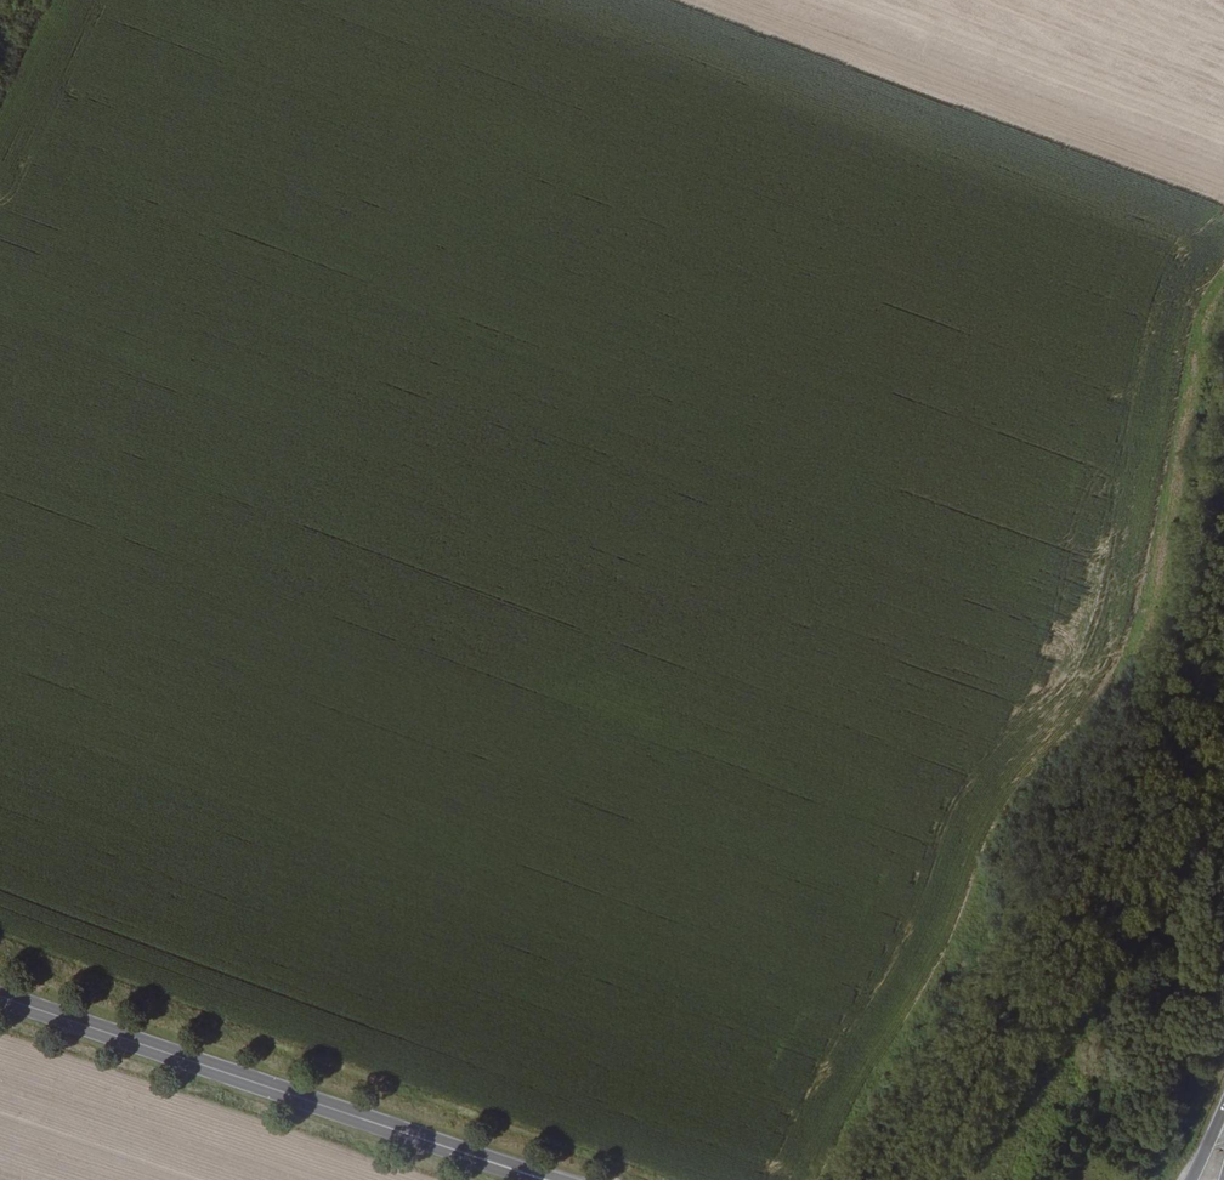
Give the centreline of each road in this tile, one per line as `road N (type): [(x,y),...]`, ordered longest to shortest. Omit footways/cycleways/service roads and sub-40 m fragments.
road 1 (primary): [(0,996),(546,1179)]

